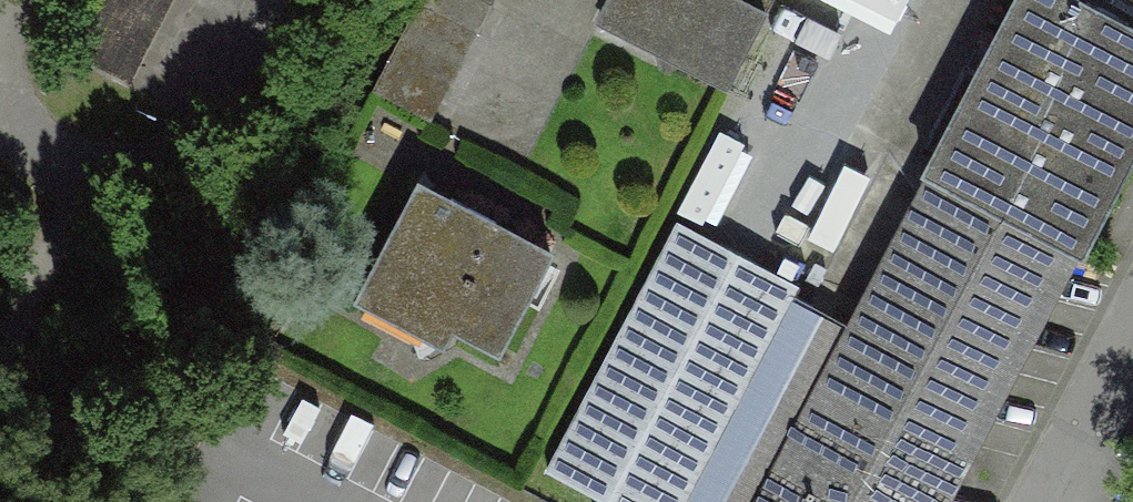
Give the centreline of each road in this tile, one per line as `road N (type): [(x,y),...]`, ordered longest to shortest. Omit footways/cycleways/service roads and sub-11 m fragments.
road 1 (residential): [(284,0),(200,158),(175,189),(127,198),(85,189),(45,159),(0,89)]
road 2 (track): [(85,189),(0,358)]

